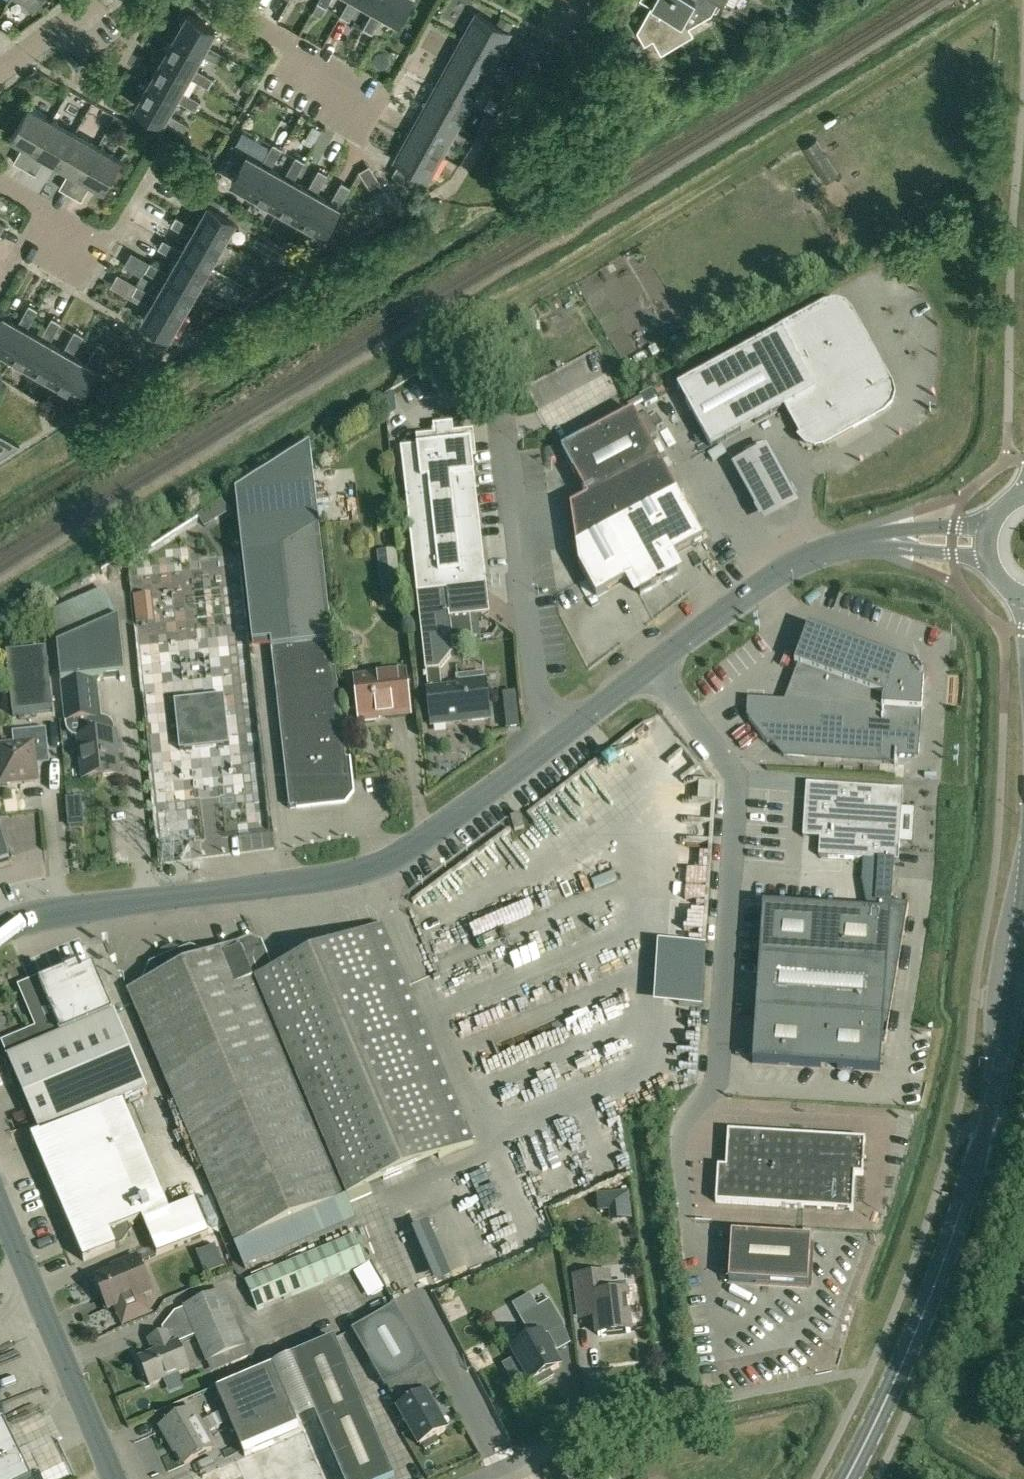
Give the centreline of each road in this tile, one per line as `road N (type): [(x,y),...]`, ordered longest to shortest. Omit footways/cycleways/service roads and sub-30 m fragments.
road 1 (unclassified): [(792,1321),(705,1320),(682,1164),(689,1123),(721,1085),(742,786),(652,666)]
road 2 (unclassified): [(0,934),(111,907),(341,877),(382,863),(432,839),(550,745)]
road 3 (secondary): [(847,1478),(902,1371),(949,1247),(988,1115),(1023,931)]
road 4 (unclassified): [(652,666),(780,571),(835,547),(986,542)]
road 5 (unclassified): [(499,412),(532,684),(550,745)]
road 6 (unclassified): [(115,1478),(0,1196)]
road 7 (residential): [(379,114),(314,80),(290,40),(218,0)]
road 8 (unclassified): [(480,1478),(581,1435),(670,1412)]
road 9 (unclassified): [(550,745),(652,666)]
road 10 (residential): [(0,73),(101,0)]

